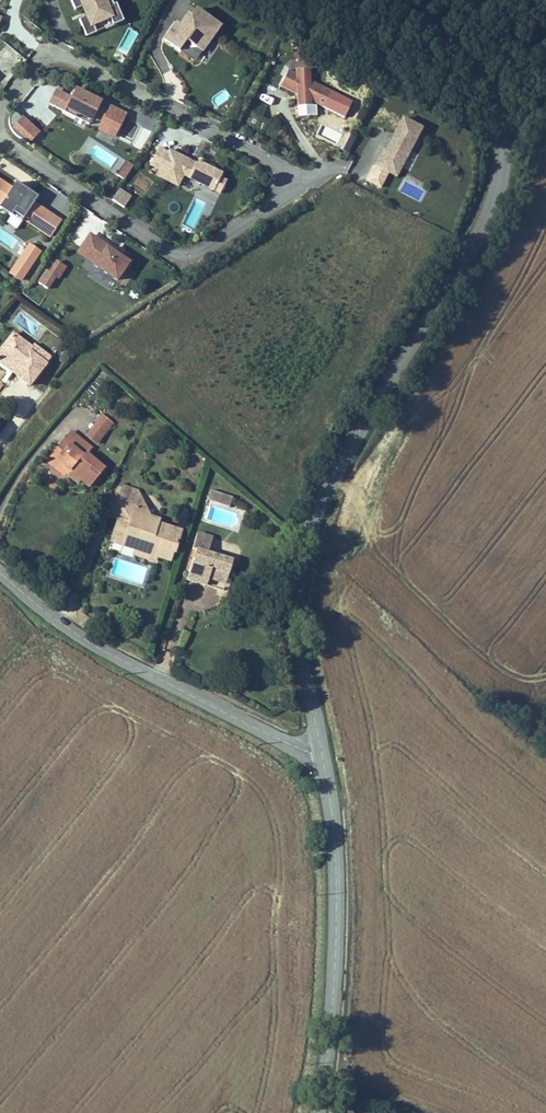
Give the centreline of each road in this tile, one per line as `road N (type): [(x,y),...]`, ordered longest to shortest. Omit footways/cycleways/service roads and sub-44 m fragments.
road 1 (tertiary): [(322,752),(296,623),(309,525),(359,425),(483,222),(501,165),(492,102),(471,67),(395,0)]
road 2 (residential): [(0,114),(52,54),(270,159),(290,187),(190,256),(176,257),(0,139)]
road 3 (tertiary): [(322,752),(275,739),(106,651),(0,572)]
road 4 (tertiary): [(318,1112),(336,933),(322,752)]

